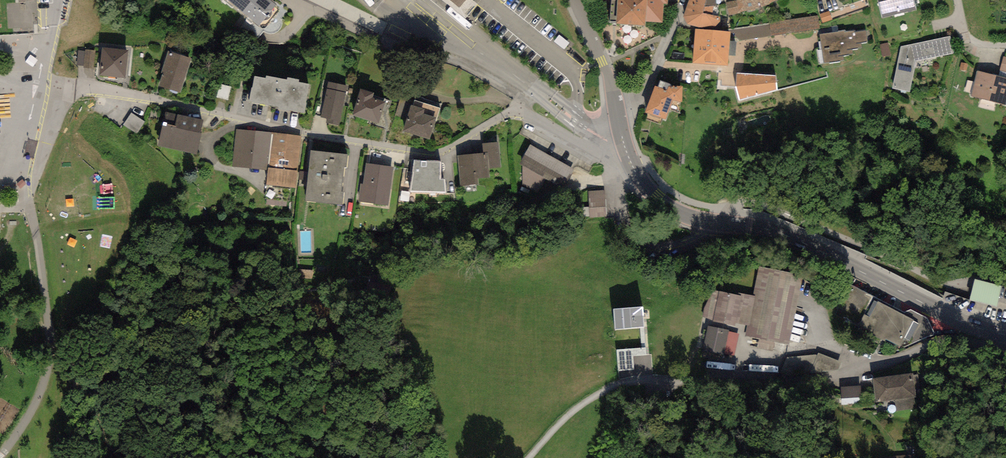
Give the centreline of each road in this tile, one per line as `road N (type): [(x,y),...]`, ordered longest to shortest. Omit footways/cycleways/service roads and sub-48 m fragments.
road 1 (residential): [(44,79),(433,153),(516,113),(610,158),(623,143)]
road 2 (secondary): [(1005,335),(782,236),(678,212),(641,180),(623,143)]
road 3 (residential): [(682,0),(641,94),(616,106)]

